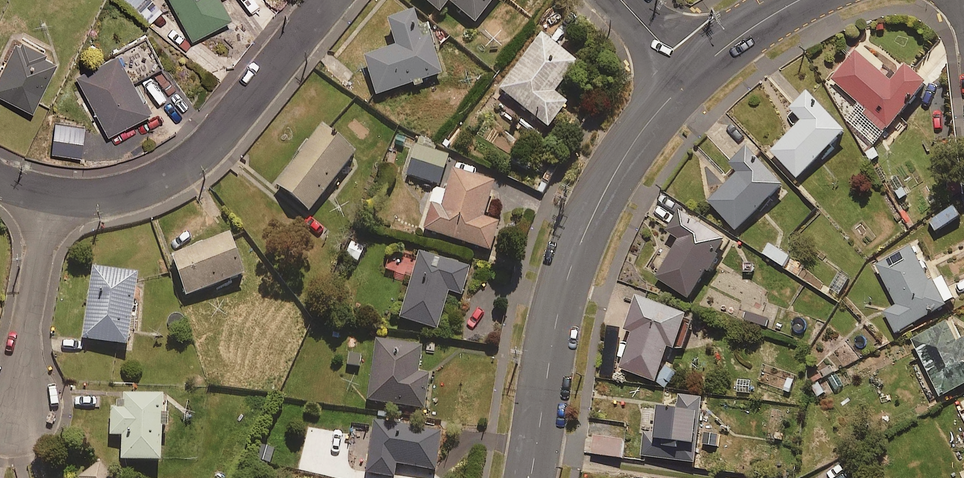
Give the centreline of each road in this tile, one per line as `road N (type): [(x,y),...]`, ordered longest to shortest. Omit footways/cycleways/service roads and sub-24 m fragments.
road 1 (tertiary): [(692,79),(653,115),(583,233),(557,314),(530,477)]
road 2 (residential): [(329,0),(189,166),(146,190),(49,206)]
road 3 (residential): [(9,411),(49,206)]
road 4 (tertiary): [(802,0),(692,79)]

